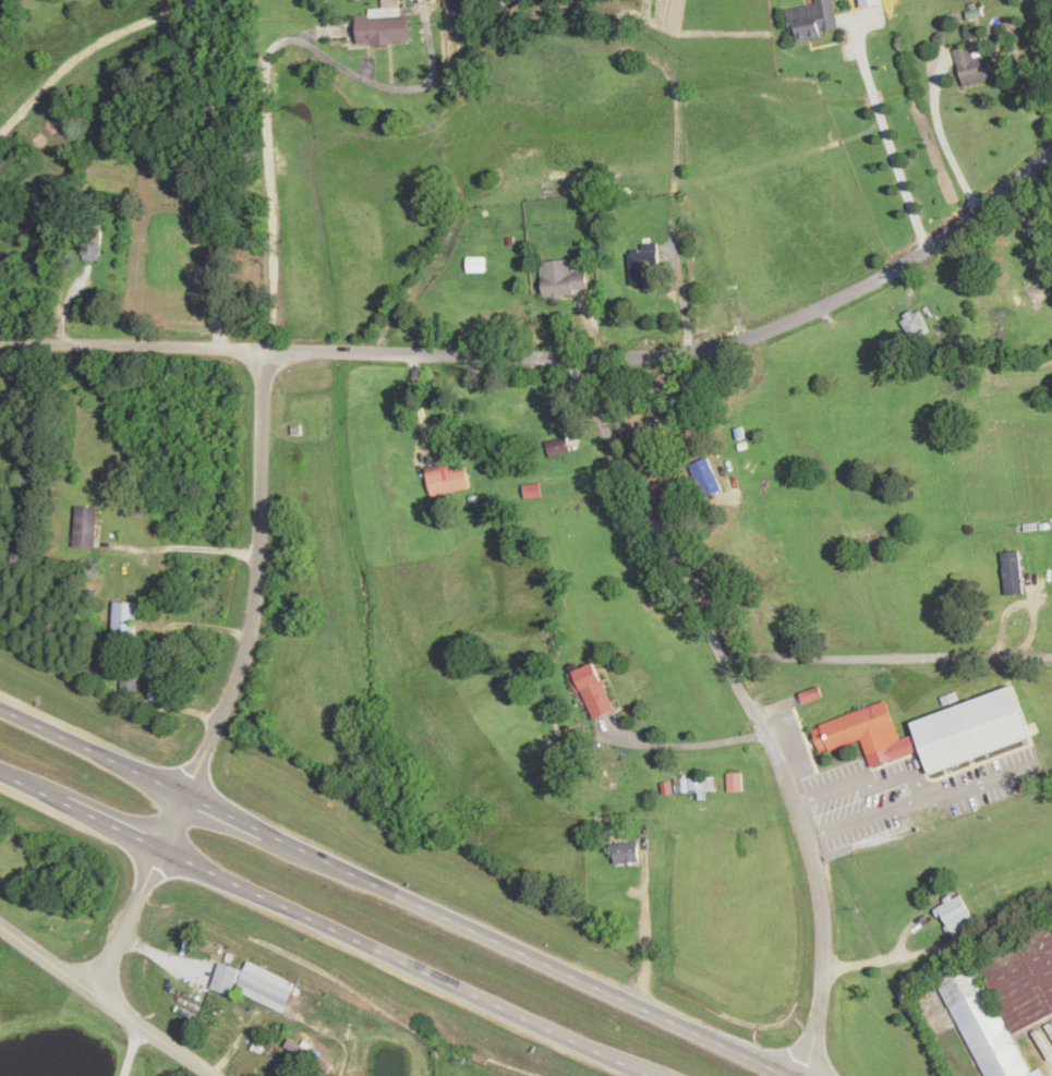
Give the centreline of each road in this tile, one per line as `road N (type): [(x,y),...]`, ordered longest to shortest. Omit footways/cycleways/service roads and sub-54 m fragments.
road 1 (residential): [(1051,147),(944,235),(807,314),(693,356),(570,362),(0,343)]
road 2 (residential): [(806,1075),(821,930),(802,823),(779,764),(570,362)]
road 3 (residential): [(89,993),(245,668),(259,601),(262,352)]
road 4 (trunk): [(786,1075),(266,832)]
road 5 (trunk): [(160,847),(645,1075)]
road 6 (residential): [(213,1075),(0,927)]
road 7 (residential): [(821,972),(896,960),(1051,895)]
road 8 (trunk): [(186,795),(0,708)]

